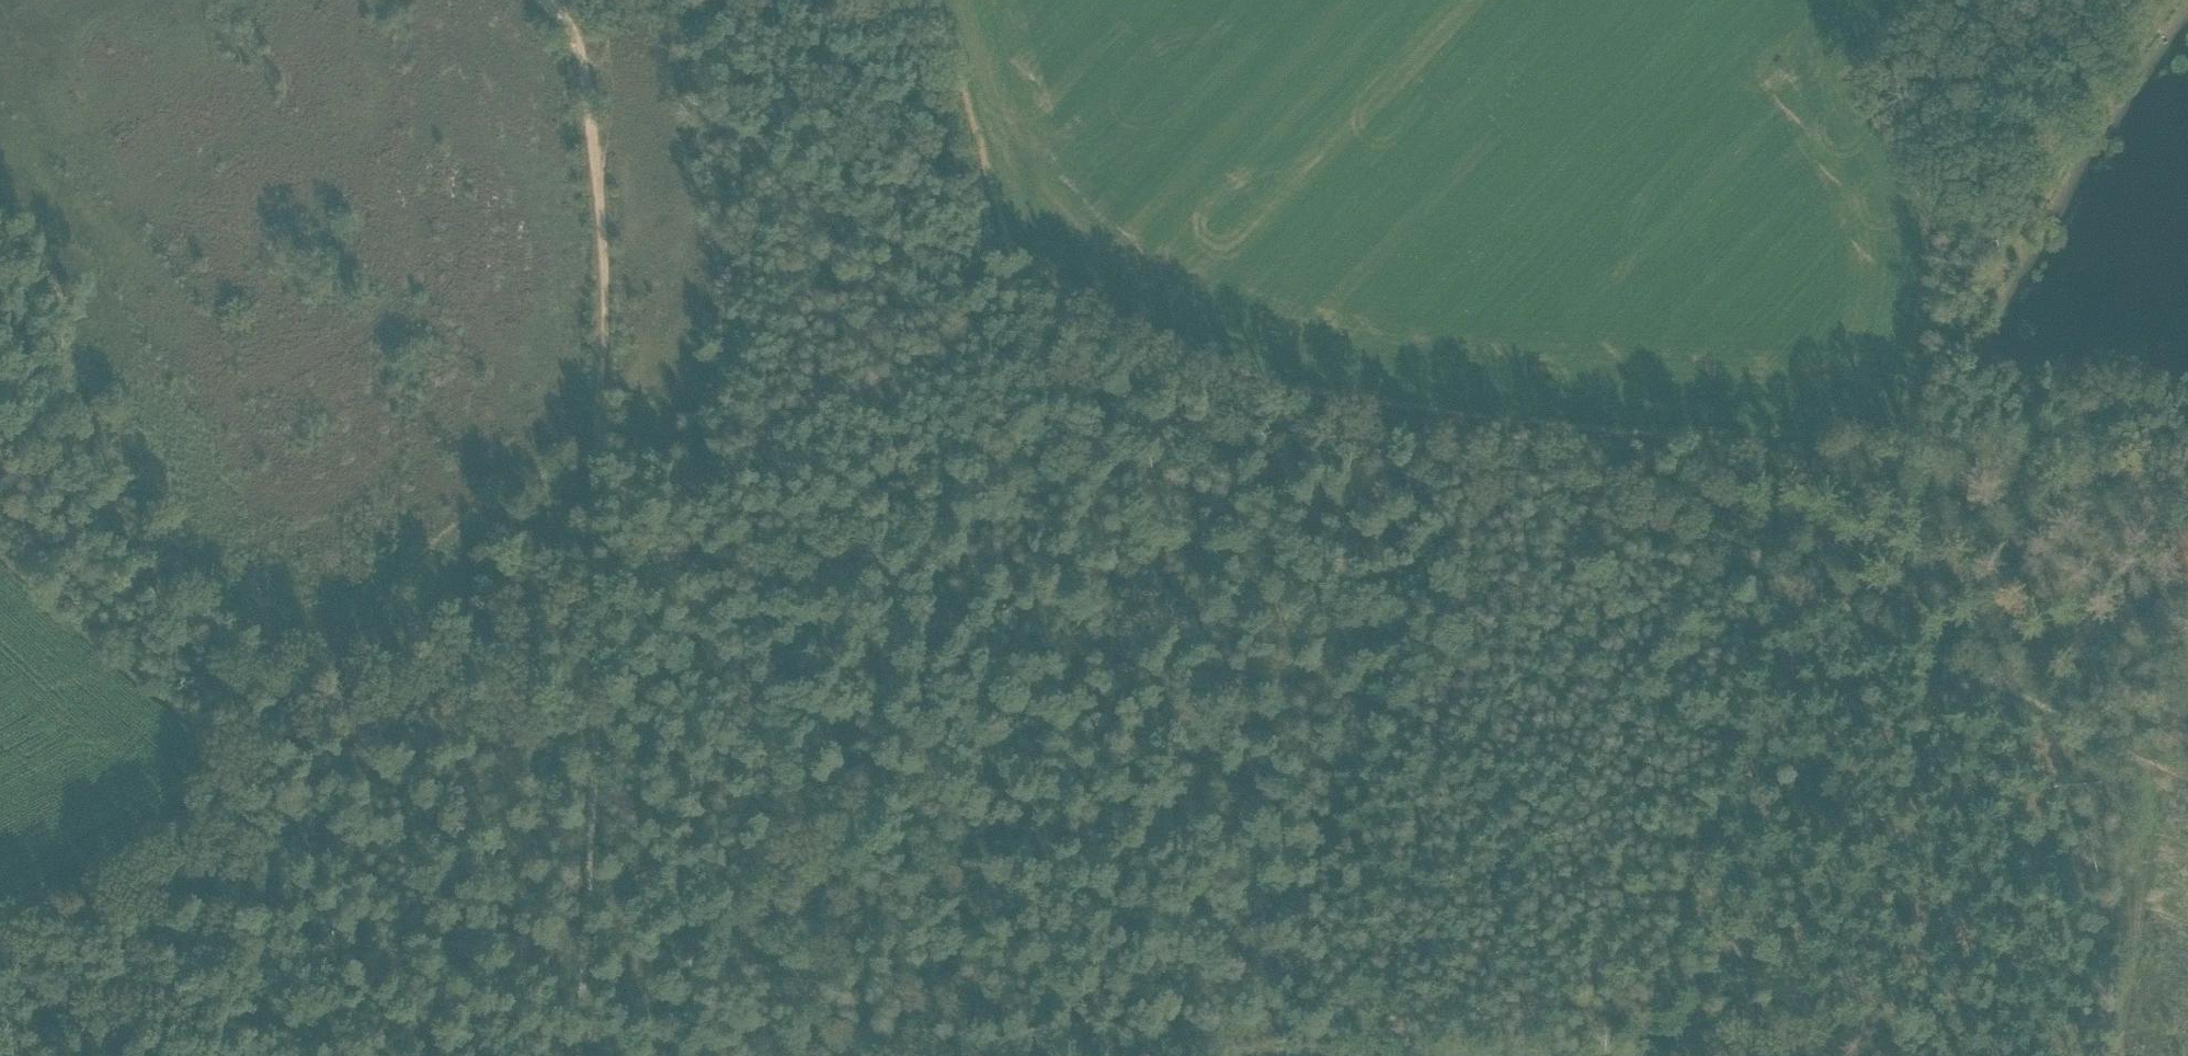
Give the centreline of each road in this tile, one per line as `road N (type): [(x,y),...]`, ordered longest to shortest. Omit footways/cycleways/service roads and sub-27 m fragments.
road 1 (track): [(583,566),(850,533),(1102,416),(1270,401),(1464,434),(1914,637),(2167,771)]
road 2 (track): [(578,1055),(583,566),(604,299),(582,49),(543,0)]
road 3 (track): [(913,1055),(1027,1047),(1494,1055)]
road 4 (track): [(2126,1055),(2167,771)]

